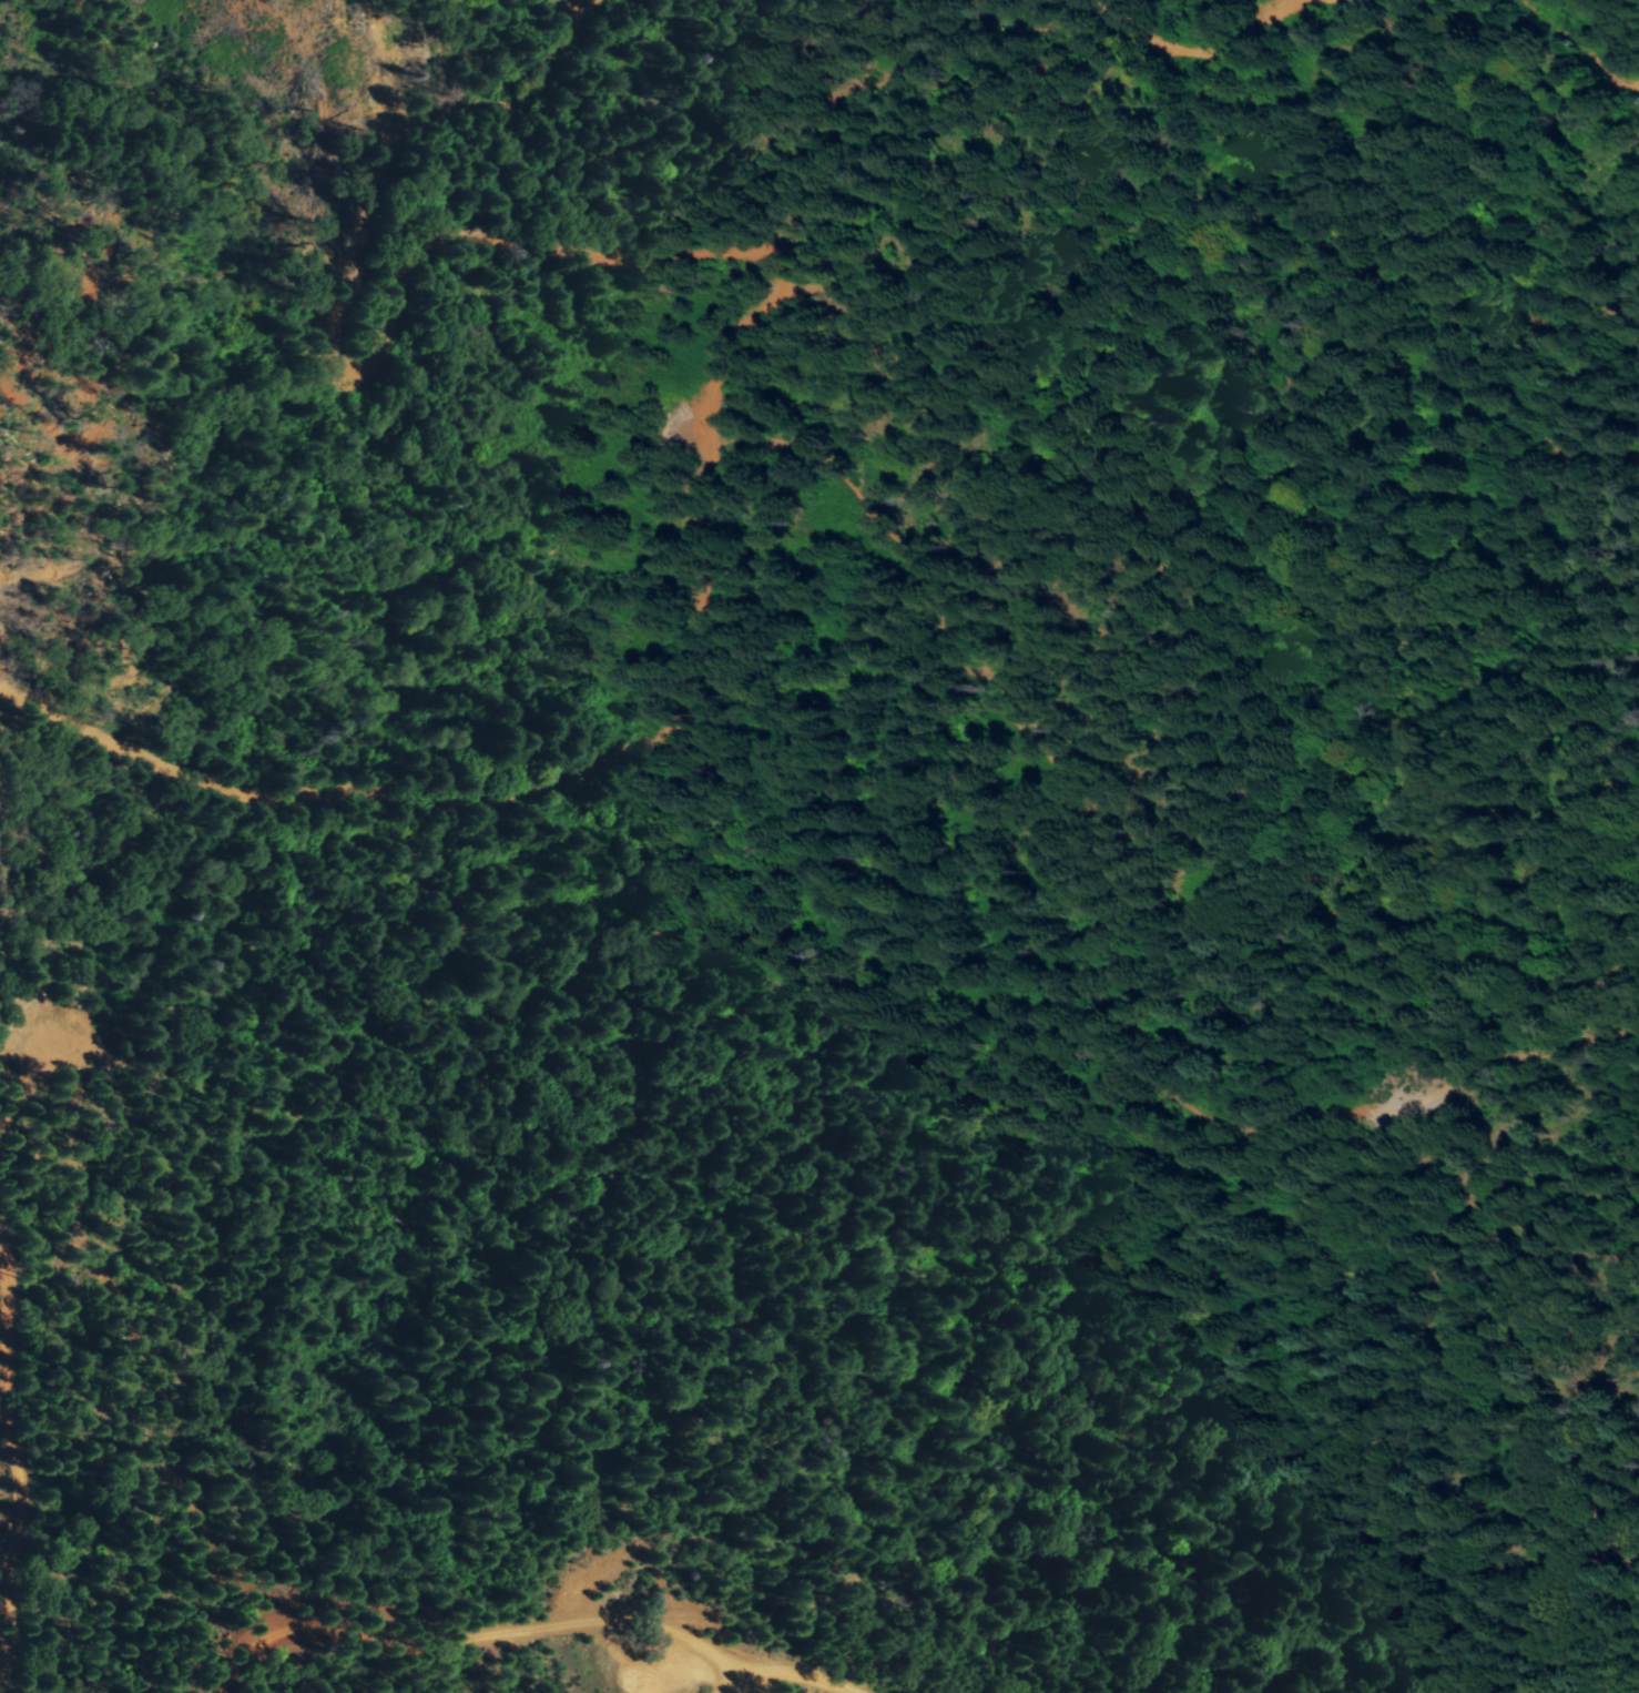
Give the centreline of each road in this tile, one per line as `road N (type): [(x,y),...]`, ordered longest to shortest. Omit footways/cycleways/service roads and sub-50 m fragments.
road 1 (residential): [(454,0),(405,42),(356,220),(362,282),(552,226),(613,256),(754,232),(784,287),(717,386),(705,589),(669,693),(594,773),(344,792),(154,767),(62,700),(0,695)]
road 2 (residential): [(0,1133),(20,1204),(44,1523),(8,1646),(6,1692)]
road 3 (residential): [(912,1692),(864,1676),(785,1683),(774,1692)]

